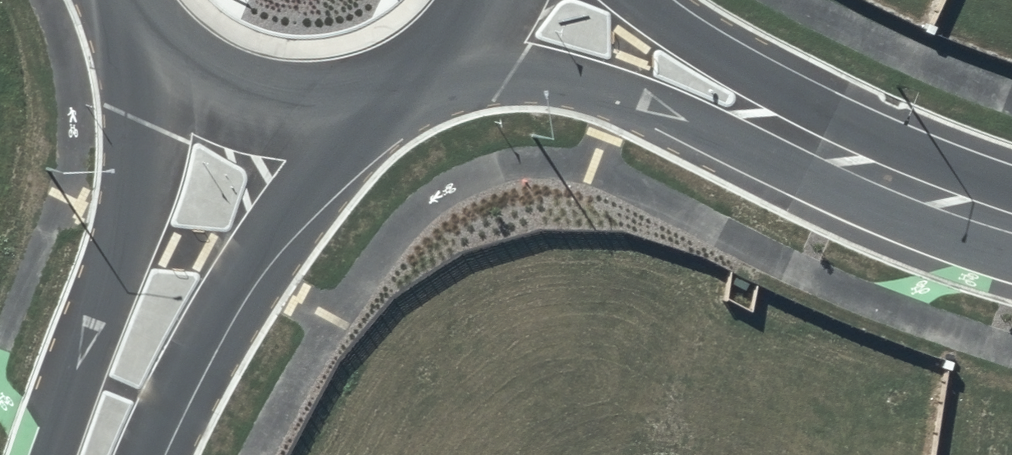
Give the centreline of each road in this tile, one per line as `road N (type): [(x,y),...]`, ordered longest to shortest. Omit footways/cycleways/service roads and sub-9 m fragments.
road 1 (primary): [(49,454),(129,231),(160,60)]
road 2 (primary): [(360,111),(260,235),(140,454)]
road 3 (residential): [(804,140),(713,132),(599,88),(541,75),(440,69)]
road 4 (residential): [(1011,222),(804,140)]
road 5 (residential): [(641,0),(747,70),(804,140)]
road 6 (primary): [(360,111),(292,117),(227,102),(160,60)]

